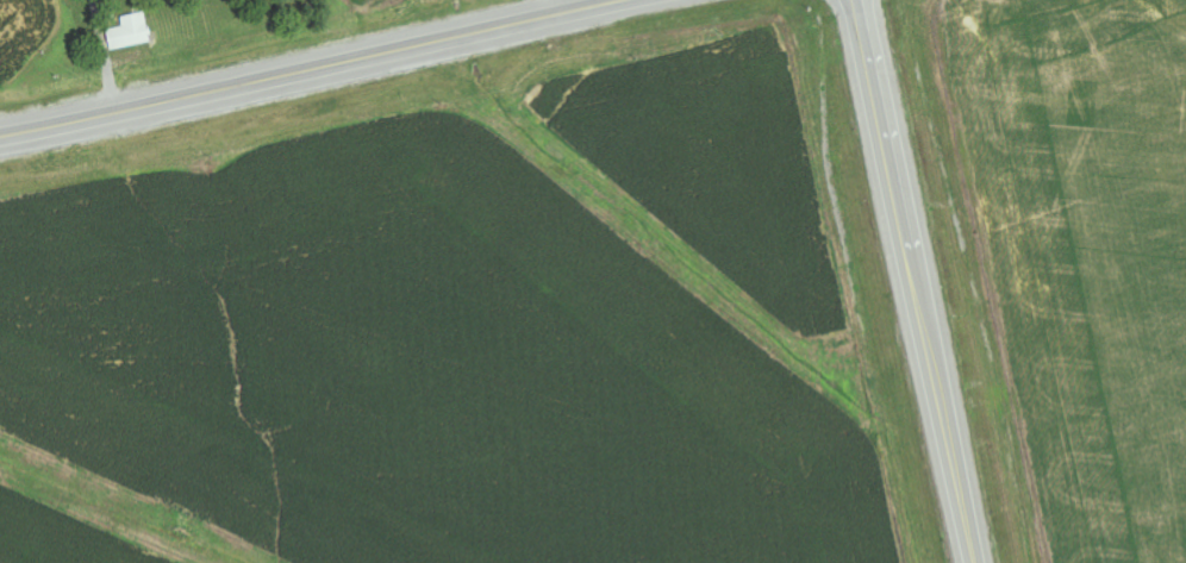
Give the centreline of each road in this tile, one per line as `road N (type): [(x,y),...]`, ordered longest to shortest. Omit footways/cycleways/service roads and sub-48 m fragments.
road 1 (primary): [(0,136),(630,0)]
road 2 (primary): [(976,562),(857,0)]

